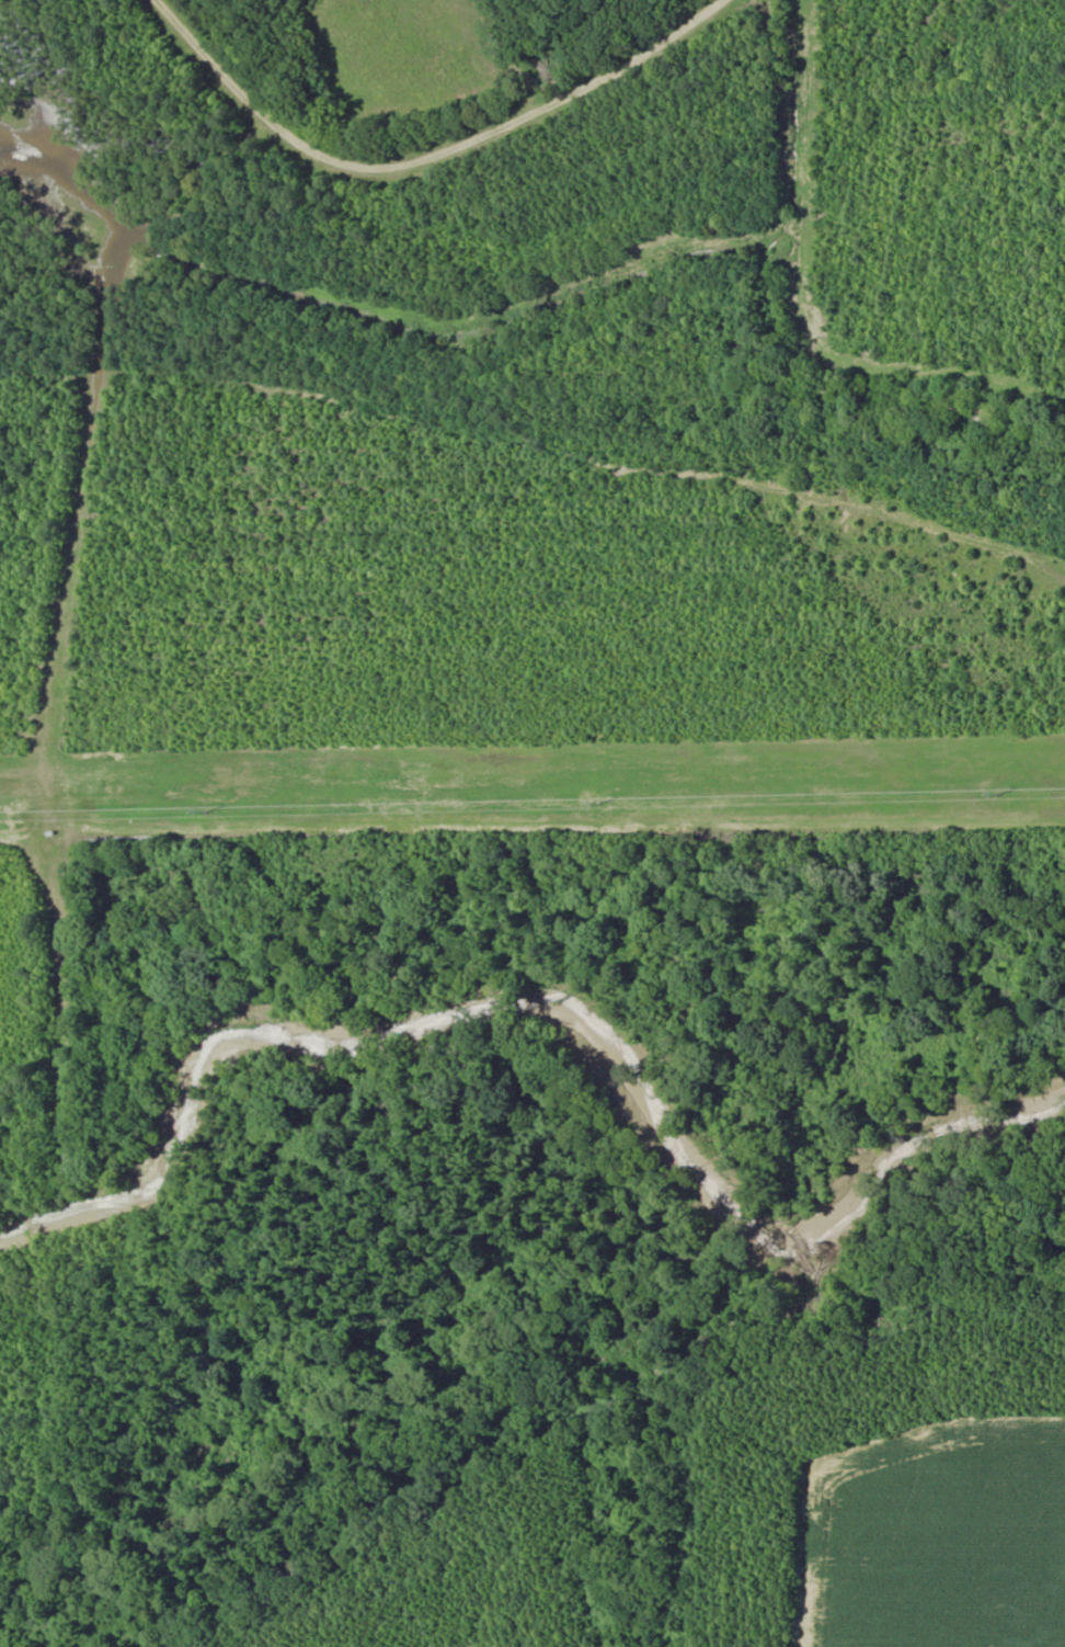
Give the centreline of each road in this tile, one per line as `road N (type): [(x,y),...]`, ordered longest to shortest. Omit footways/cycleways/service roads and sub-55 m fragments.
road 1 (residential): [(160,0),(310,143),(376,175),(514,143),(673,59),(732,0)]

